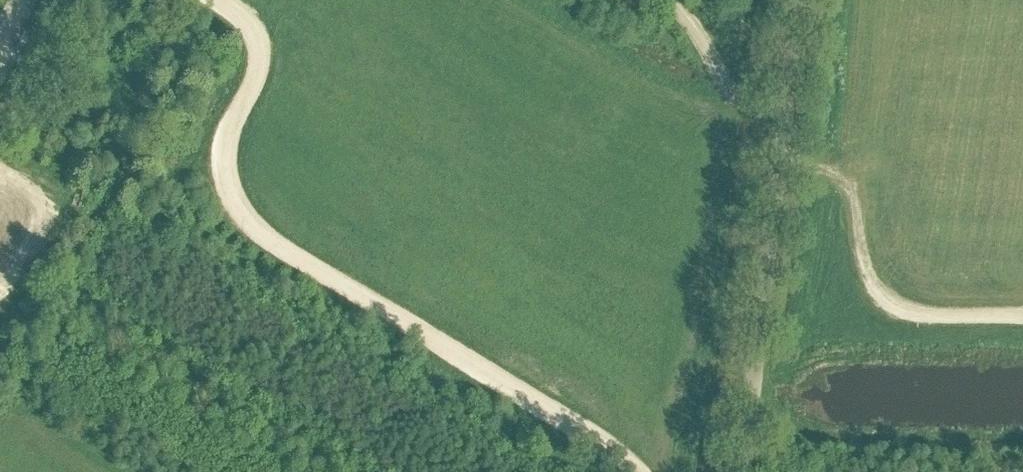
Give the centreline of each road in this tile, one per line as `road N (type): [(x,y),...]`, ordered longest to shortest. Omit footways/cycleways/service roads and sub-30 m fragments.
road 1 (track): [(644,471),(250,229),(226,191),(221,162),(257,72),(256,53),(232,14),(208,0)]
road 2 (track): [(665,0),(711,47),(745,133),(843,167),(854,182),(877,295),(896,312),(928,317),(1022,316)]

